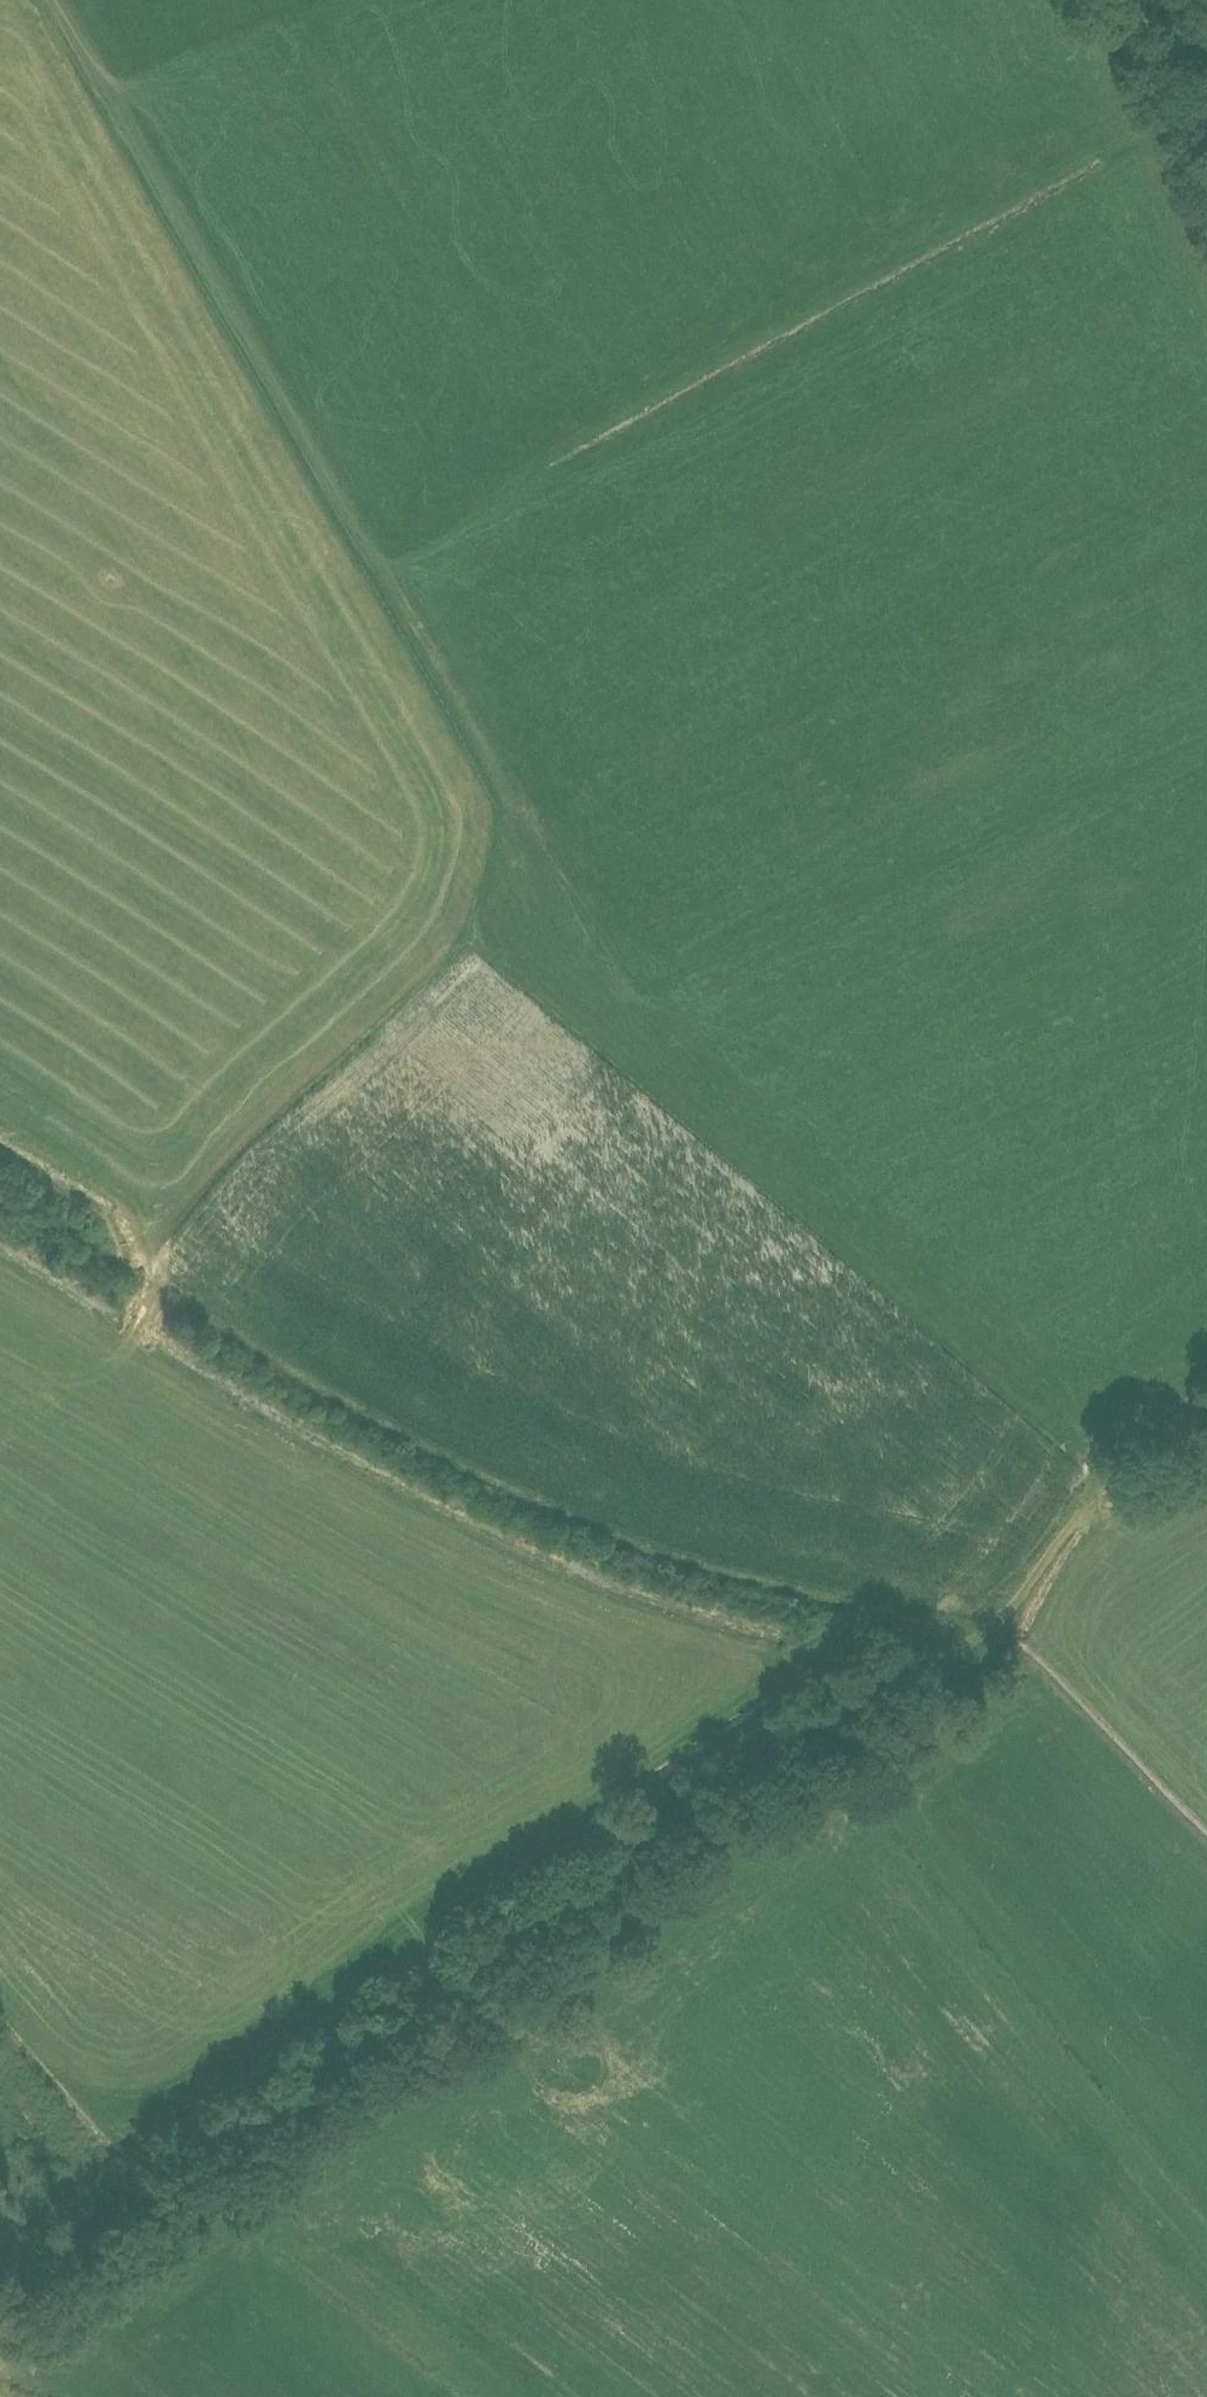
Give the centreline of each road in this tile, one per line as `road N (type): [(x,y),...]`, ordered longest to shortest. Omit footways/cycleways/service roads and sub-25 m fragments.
road 1 (unclassified): [(1206,167),(1137,0)]

